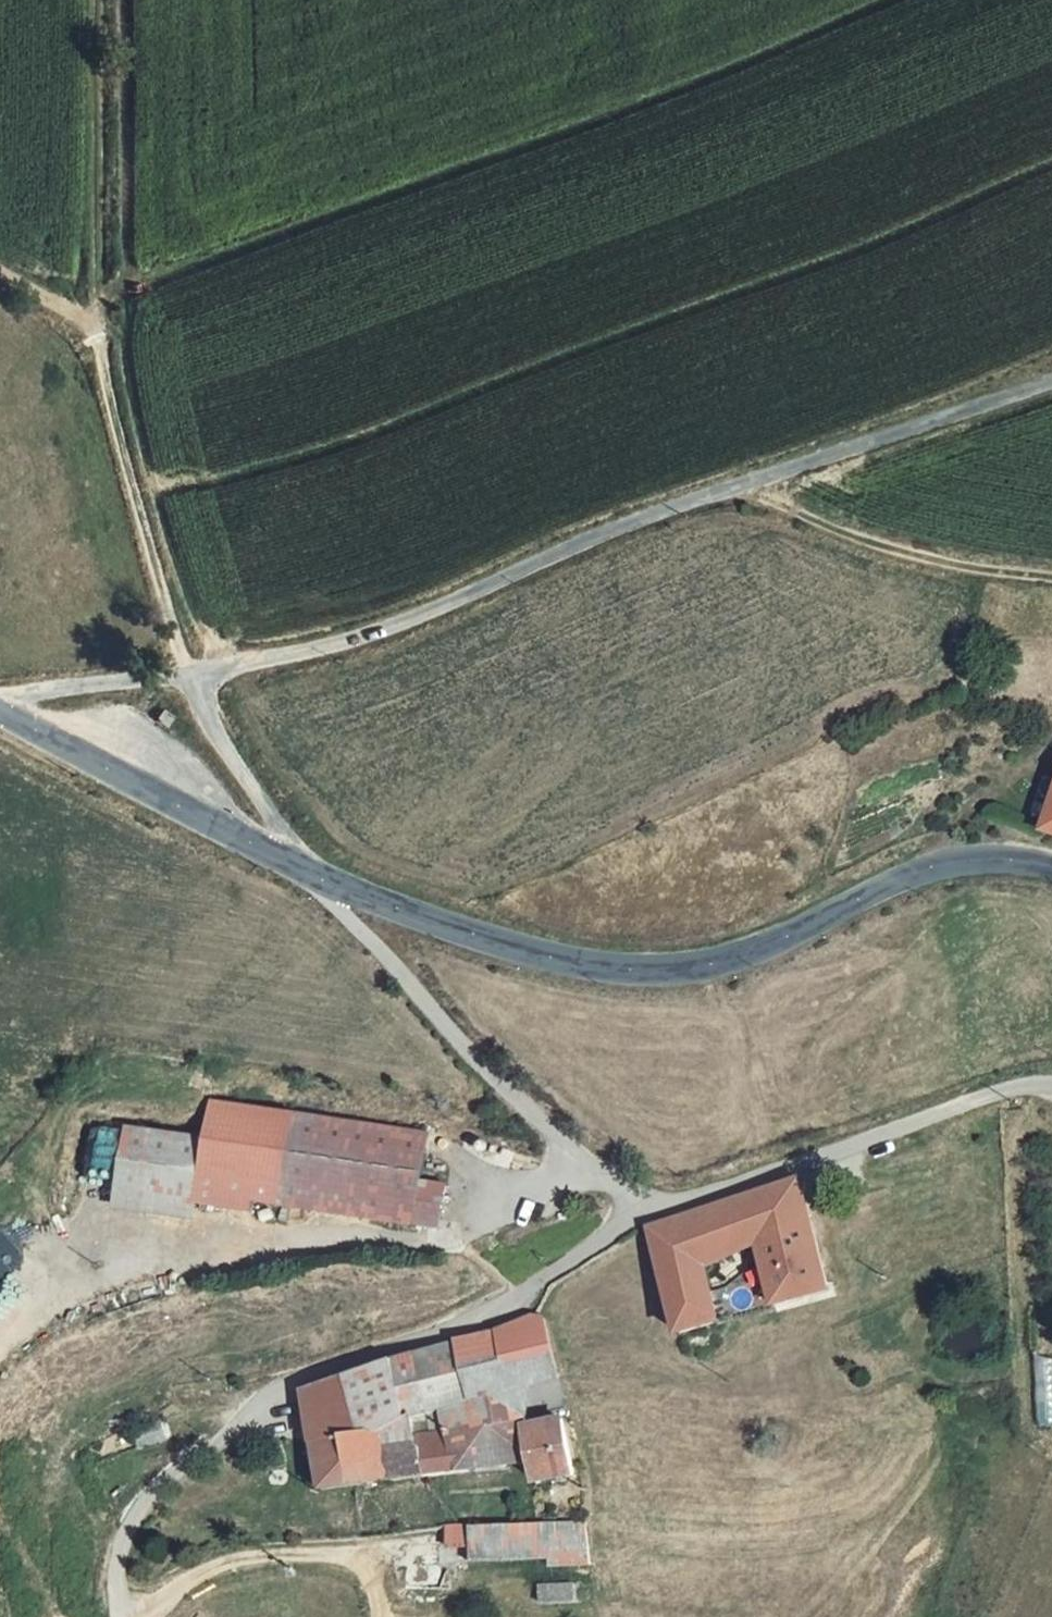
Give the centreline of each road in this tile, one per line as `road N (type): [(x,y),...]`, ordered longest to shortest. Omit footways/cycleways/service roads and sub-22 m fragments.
road 1 (unclassified): [(1051,384),(625,529),(345,643),(185,676)]
road 2 (secondary): [(1051,866),(991,857),(919,870),(787,938),(708,966),(633,970),(480,938),(313,874)]
road 3 (unclassified): [(117,1616),(119,1543),(157,1486),(285,1387),(410,1346),(523,1297),(642,1212)]
road 4 (unclassified): [(642,1212),(527,1112),(313,874)]
road 5 (track): [(0,271),(96,340),(185,676)]
road 6 (unclassified): [(642,1212),(1036,1087),(1051,1089)]
road 7 (secondary): [(313,874),(0,714)]
road 8 (track): [(96,340),(100,0)]
road 9 (track): [(1051,578),(887,548),(775,503),(756,485)]
road 10 (unclassified): [(313,874),(225,755),(185,676)]
road 11 (unclassified): [(185,676),(0,697)]

